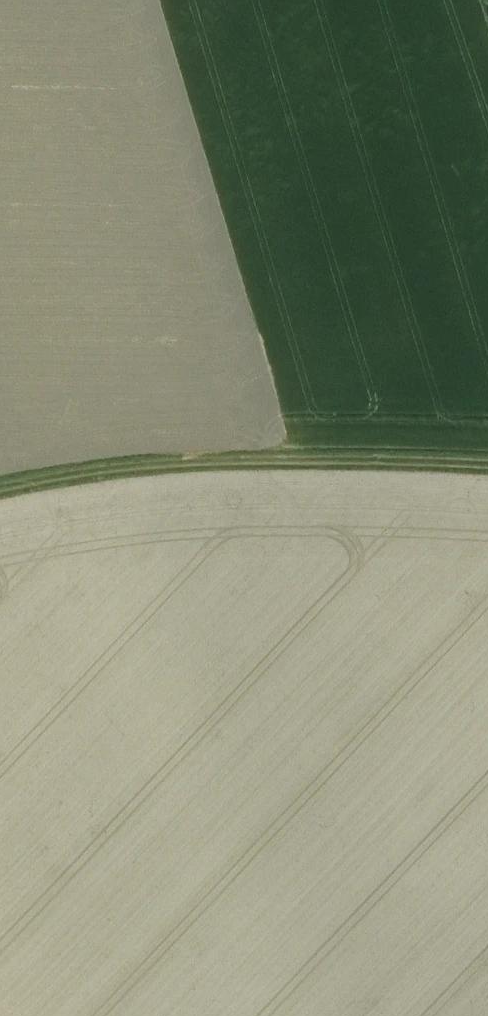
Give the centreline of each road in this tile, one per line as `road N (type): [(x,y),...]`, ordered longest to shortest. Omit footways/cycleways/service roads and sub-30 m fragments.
road 1 (track): [(487,466),(221,461),(117,467),(0,488)]

